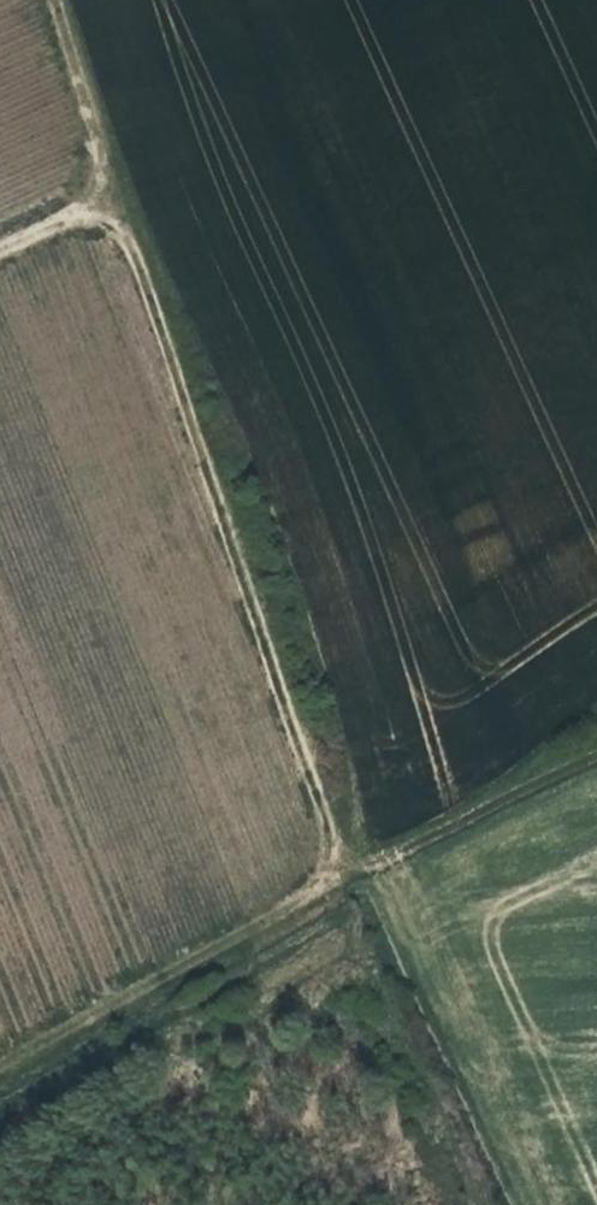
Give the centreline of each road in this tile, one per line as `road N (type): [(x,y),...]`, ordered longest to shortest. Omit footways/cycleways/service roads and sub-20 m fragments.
road 1 (track): [(60,0),(348,873)]
road 2 (track): [(0,1072),(348,873),(596,751)]
road 3 (track): [(123,203),(0,257)]

